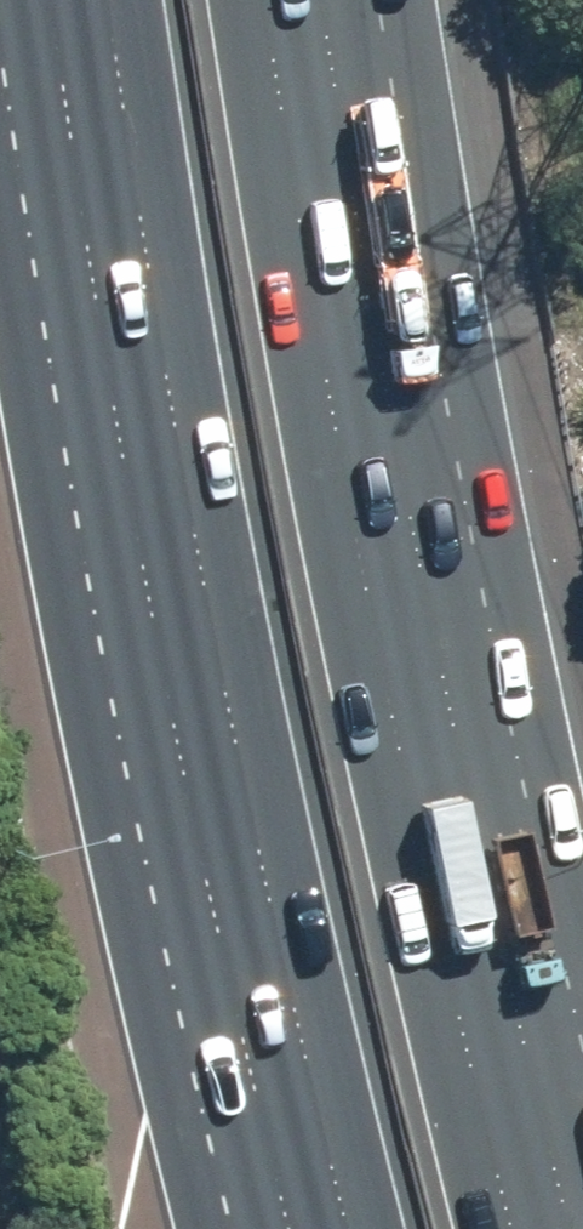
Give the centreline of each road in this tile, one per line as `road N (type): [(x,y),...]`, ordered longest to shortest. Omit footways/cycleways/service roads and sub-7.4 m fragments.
road 1 (motorway): [(269,0),(451,965),(515,1228)]
road 2 (motorway): [(348,1228),(287,997),(139,203)]
road 3 (motorway): [(139,203),(75,0)]
road 4 (motorway): [(139,203),(108,0)]

